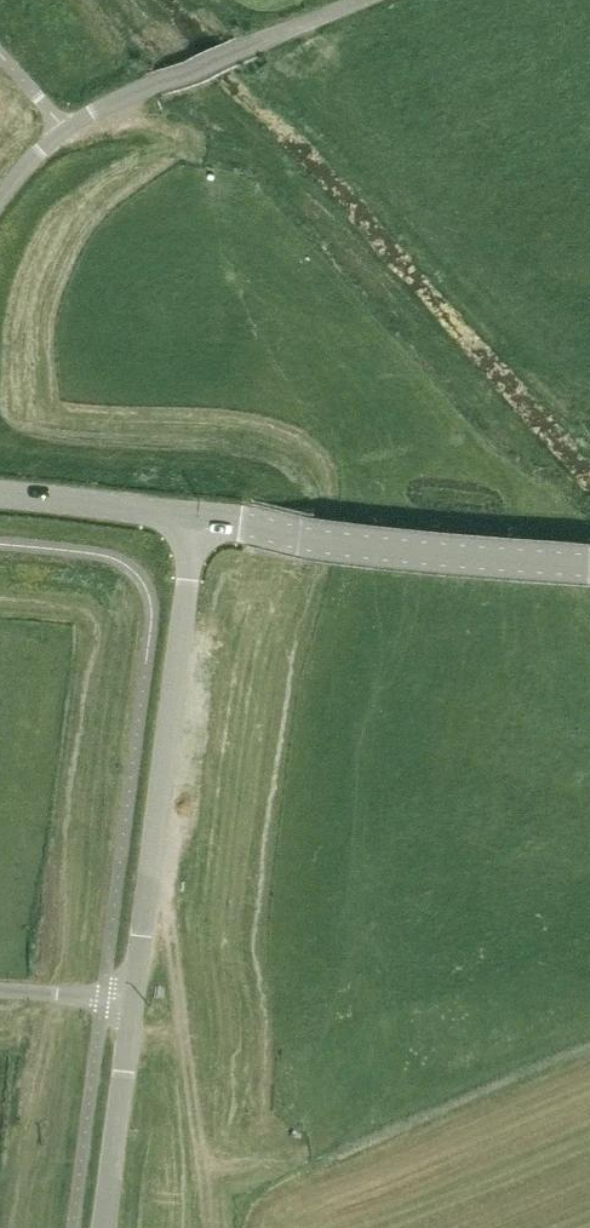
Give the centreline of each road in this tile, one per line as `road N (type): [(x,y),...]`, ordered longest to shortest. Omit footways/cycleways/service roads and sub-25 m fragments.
road 1 (tertiary): [(134,999),(196,517)]
road 2 (unclassified): [(0,209),(40,158),(100,108),(359,0)]
road 3 (tertiary): [(196,517),(589,557)]
road 4 (tertiary): [(104,1227),(134,999)]
road 5 (tertiary): [(0,494),(196,517)]
road 6 (unclassified): [(134,999),(0,992)]

